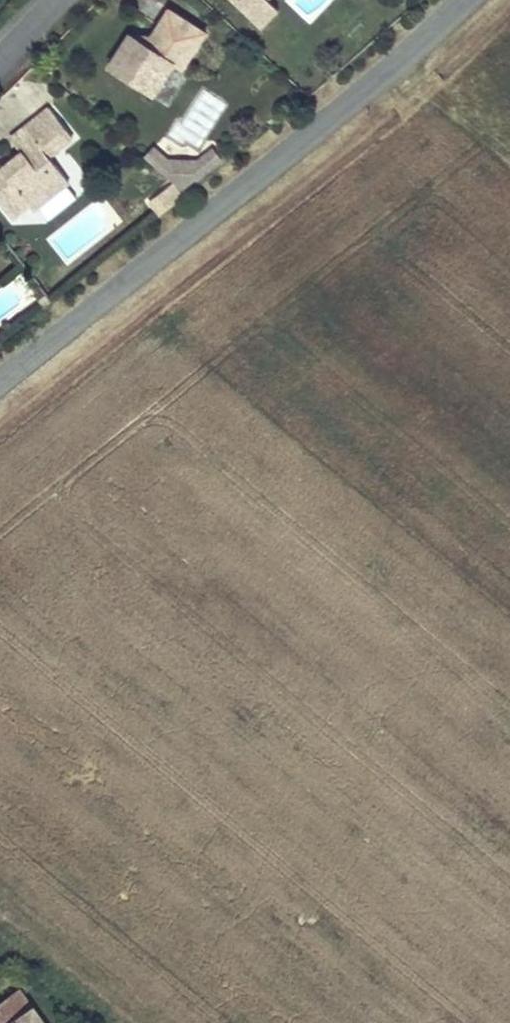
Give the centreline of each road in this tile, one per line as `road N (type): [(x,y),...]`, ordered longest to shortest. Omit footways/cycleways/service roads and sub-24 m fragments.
road 1 (unclassified): [(466,0),(323,127),(0,381)]

